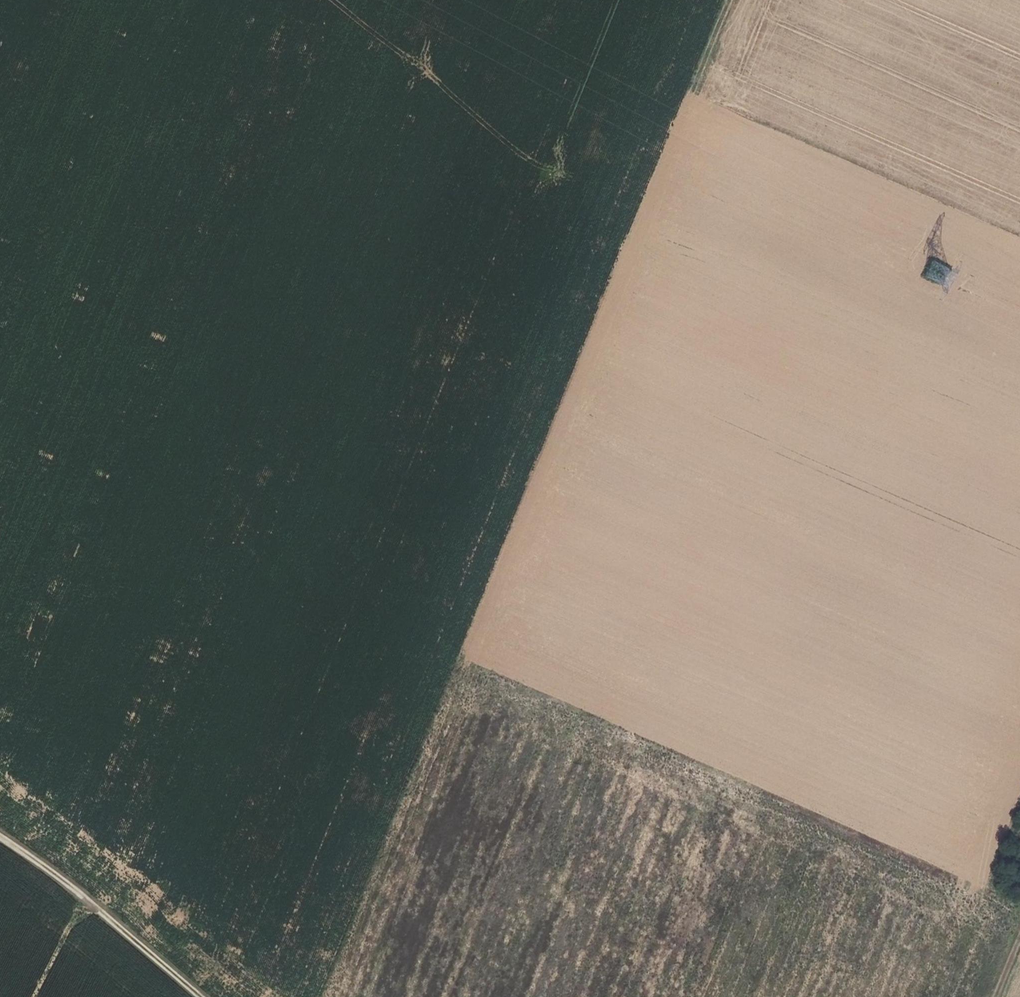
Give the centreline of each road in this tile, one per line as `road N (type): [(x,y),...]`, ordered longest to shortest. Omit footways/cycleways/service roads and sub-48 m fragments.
road 1 (track): [(729,0),(320,996)]
road 2 (track): [(200,996),(0,839)]

